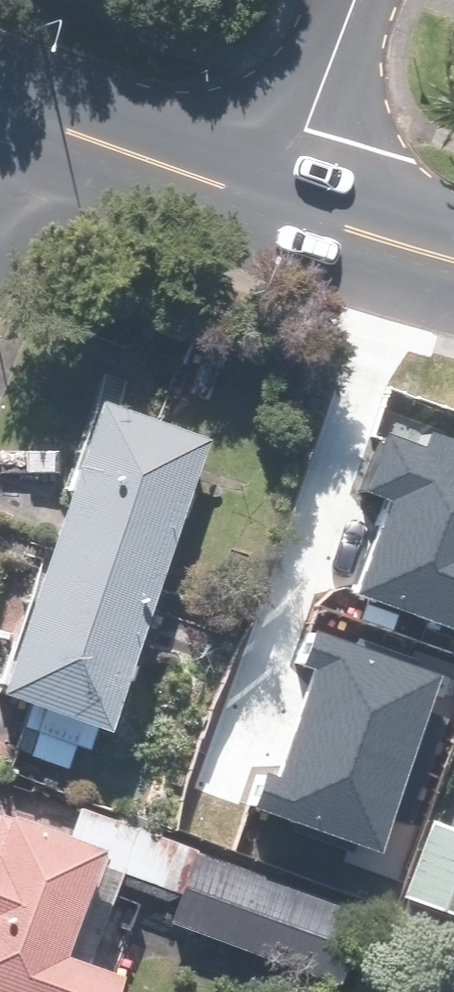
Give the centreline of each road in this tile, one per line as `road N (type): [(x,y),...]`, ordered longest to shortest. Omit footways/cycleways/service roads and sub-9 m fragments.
road 1 (secondary): [(23,108),(286,195)]
road 2 (residential): [(286,195),(359,0)]
road 3 (secondary): [(286,195),(453,248)]

